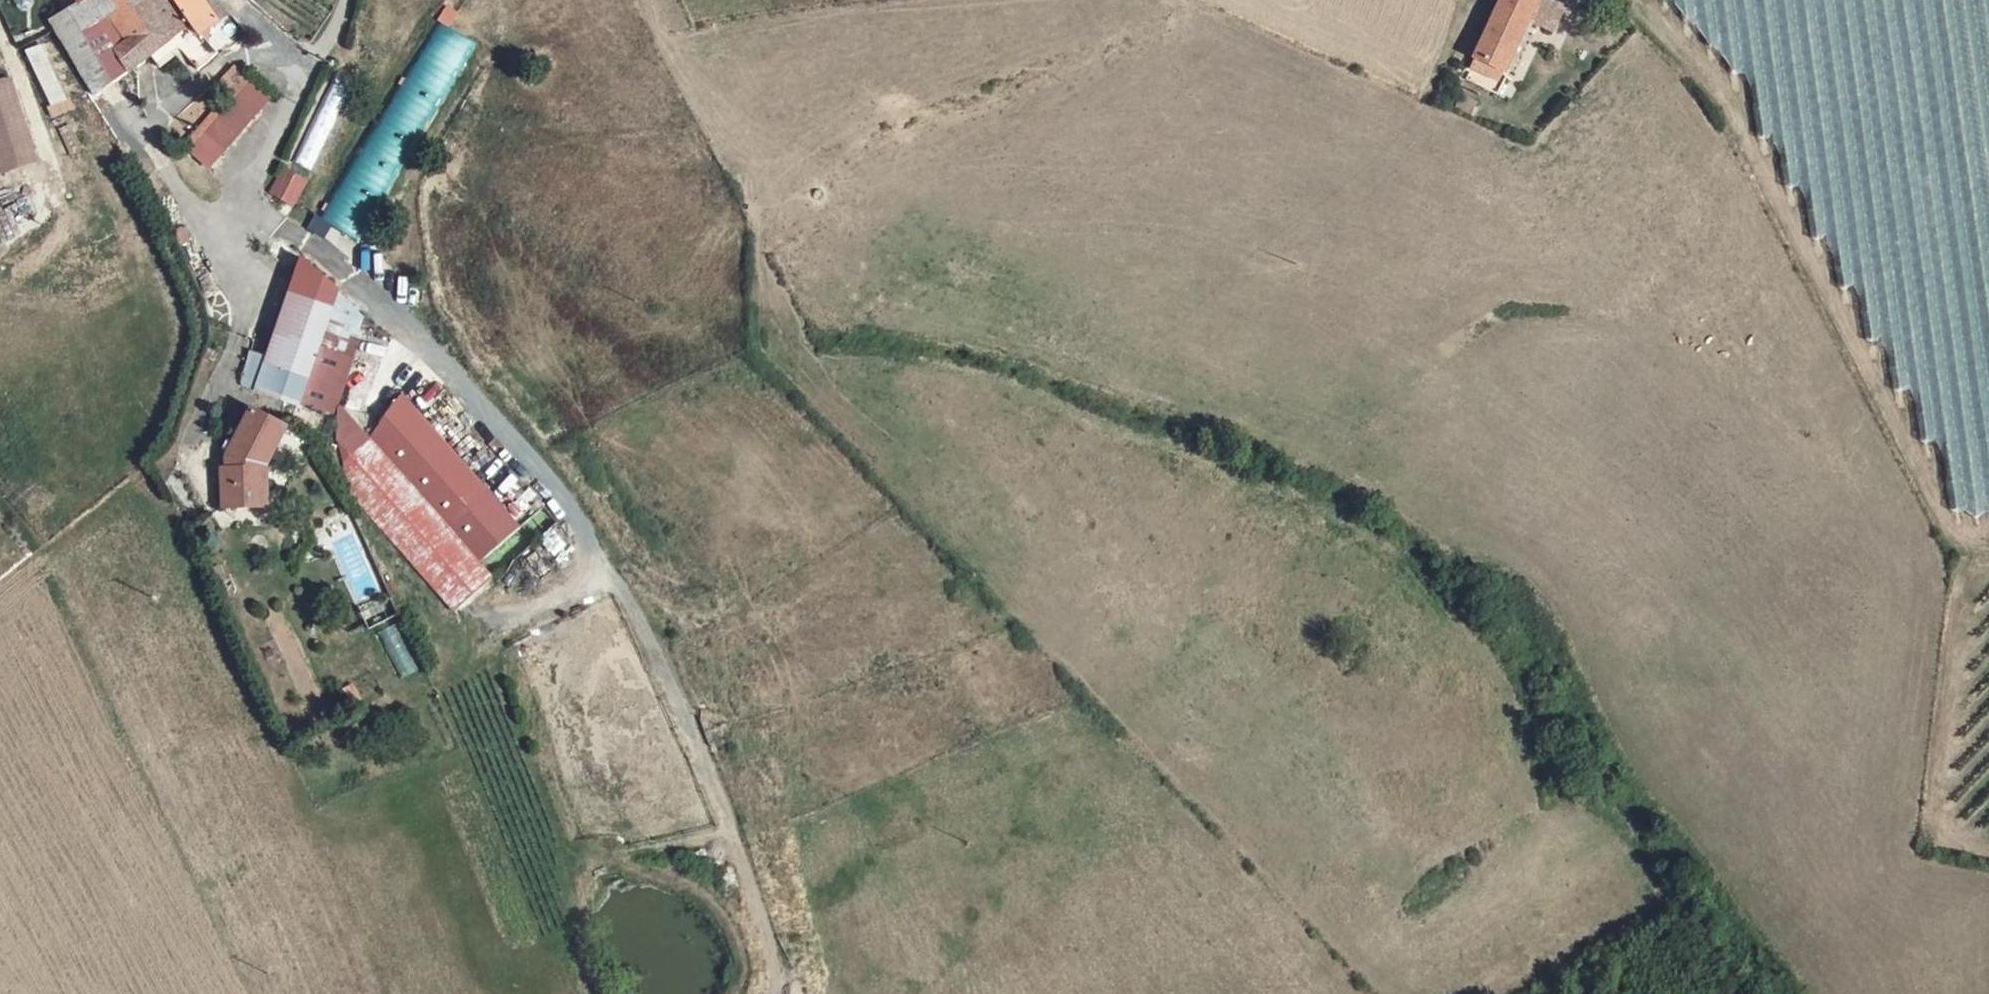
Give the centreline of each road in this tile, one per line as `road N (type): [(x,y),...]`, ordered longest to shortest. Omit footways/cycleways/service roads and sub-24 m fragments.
road 1 (unclassified): [(249,320),(239,211),(256,156),(332,38),(345,0)]

